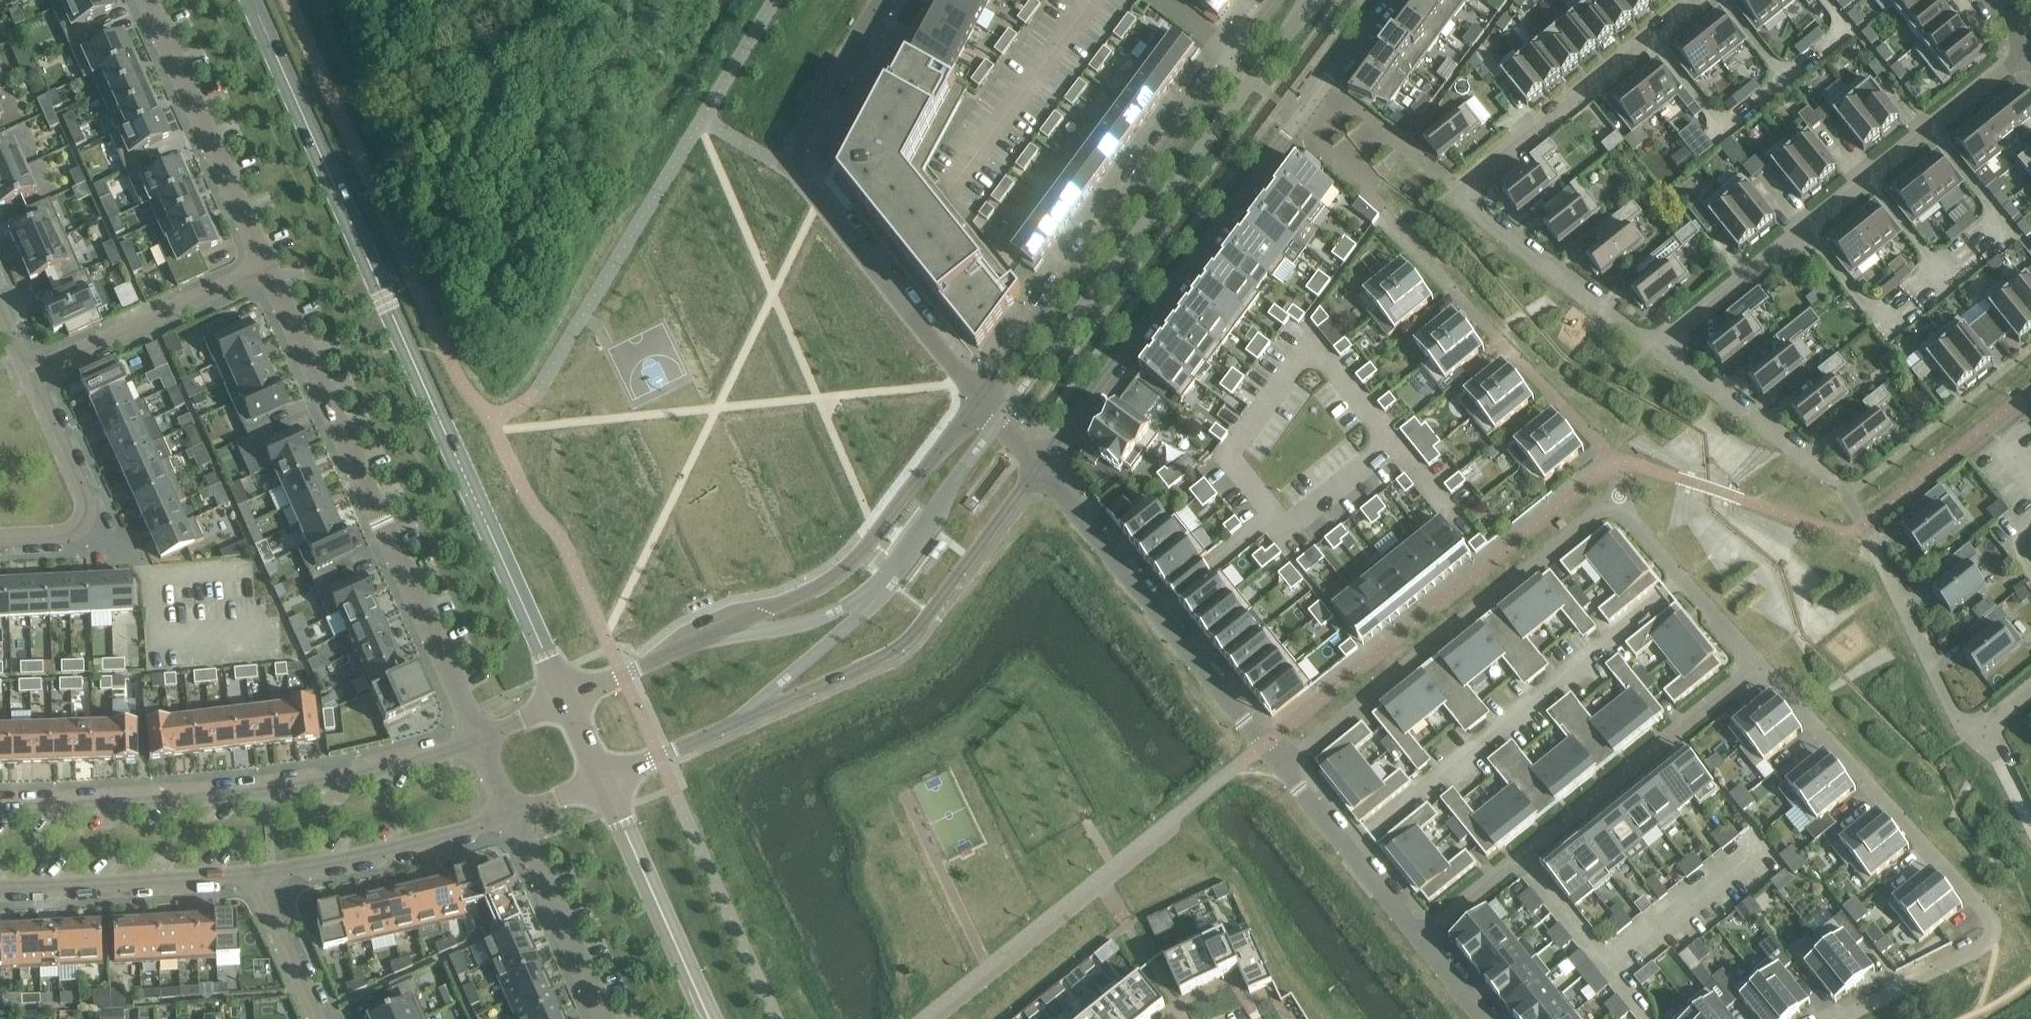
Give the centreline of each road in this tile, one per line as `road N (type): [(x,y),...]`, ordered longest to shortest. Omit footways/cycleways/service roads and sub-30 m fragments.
road 1 (tertiary): [(566,701),(253,0)]
road 2 (residential): [(1039,467),(1388,0)]
road 3 (residential): [(1659,347),(1467,205),(1464,192),(1695,0)]
road 4 (residential): [(603,780),(898,645),(1039,467)]
road 5 (residential): [(1840,1018),(1983,949),(1996,926),(1756,667)]
road 6 (residential): [(979,401),(844,574),(566,701)]
road 7 (residential): [(265,266),(477,740)]
road 8 (residential): [(879,0),(798,136),(791,175),(979,401)]
road 9 (unclassified): [(477,740),(298,787),(0,807)]
road 10 (residential): [(2028,51),(1659,347)]
road 11 (residential): [(1756,667),(1419,939)]
road 12 (residential): [(1235,52),(979,401)]
road 13 (residential): [(1615,502),(1281,768)]
road 14 (residential): [(1039,467),(1281,768)]
road 15 (residential): [(1615,502),(1609,456),(1387,214)]
road 16 (residential): [(146,0),(265,266)]
road 17 (unclassified): [(0,886),(266,872)]
road 18 (tertiary): [(603,780),(711,1018)]
road 19 (residential): [(265,266),(28,373)]
road 20 (unclassified): [(266,872),(513,816)]
road 21 (residential): [(28,373),(85,509),(81,522),(60,535),(0,538)]
road 22 (residential): [(605,1018),(513,816)]
road 23 (residential): [(1982,733),(1959,717),(1872,545)]
road 24 (residential): [(1281,768),(1419,939)]
road 25 (residential): [(1834,479),(1659,347)]
road 26 (residential): [(1756,667),(1615,502)]
road 27 (residential): [(319,1018),(267,897),(266,872)]

